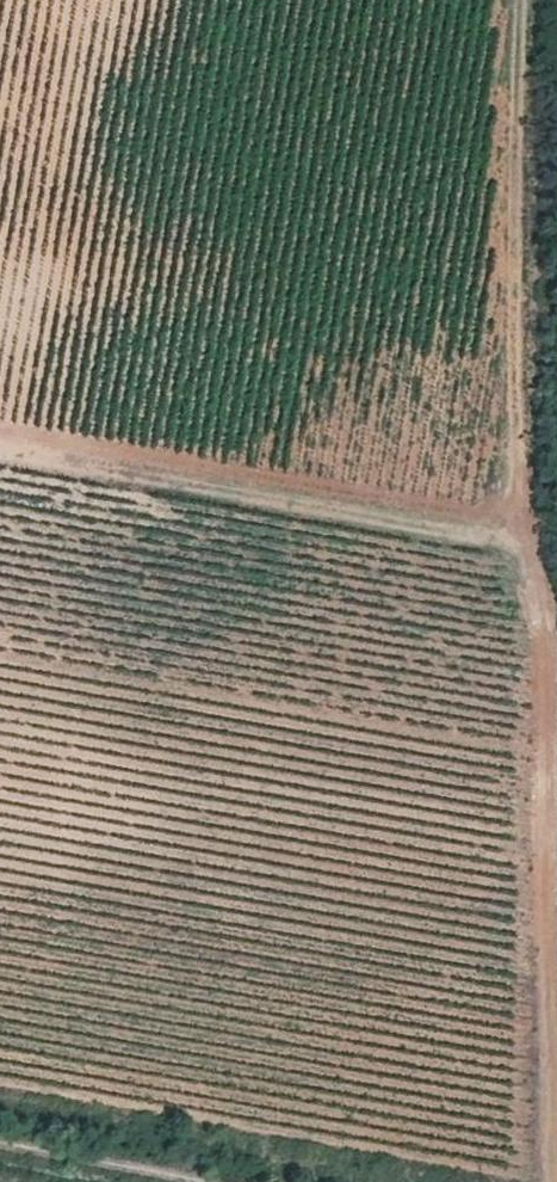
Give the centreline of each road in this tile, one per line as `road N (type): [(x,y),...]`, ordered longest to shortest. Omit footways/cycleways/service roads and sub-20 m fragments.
road 1 (track): [(546,1181),(543,668),(521,417),(532,0)]
road 2 (track): [(0,448),(532,542)]
road 3 (track): [(0,1145),(173,1181)]

